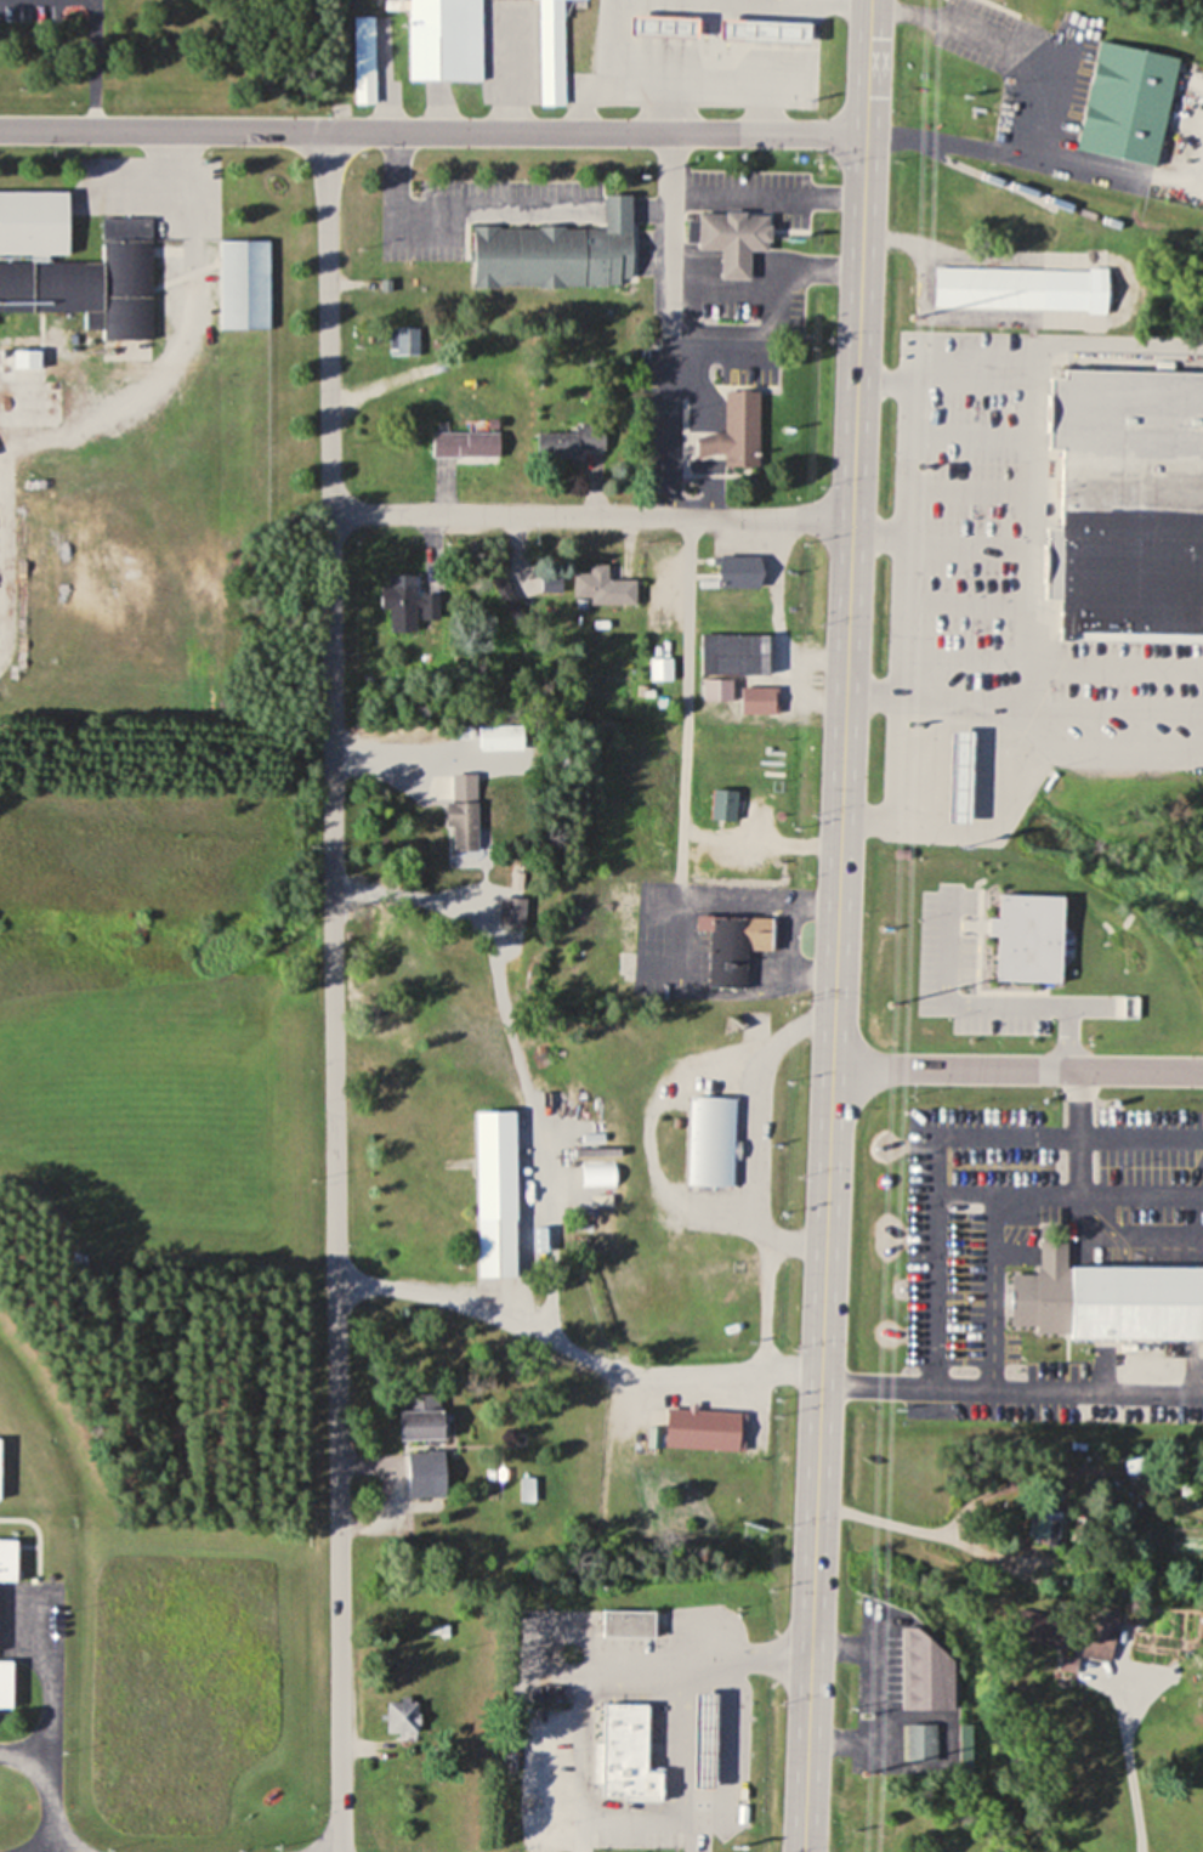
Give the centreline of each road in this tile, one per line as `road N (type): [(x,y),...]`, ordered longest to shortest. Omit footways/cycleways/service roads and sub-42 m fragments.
road 1 (primary): [(805,1851),(869,0)]
road 2 (residential): [(345,1851),(324,134)]
road 3 (residential): [(0,130),(863,137)]
road 4 (residential): [(852,519),(330,514)]
road 5 (residential): [(832,1067),(1202,1072)]

